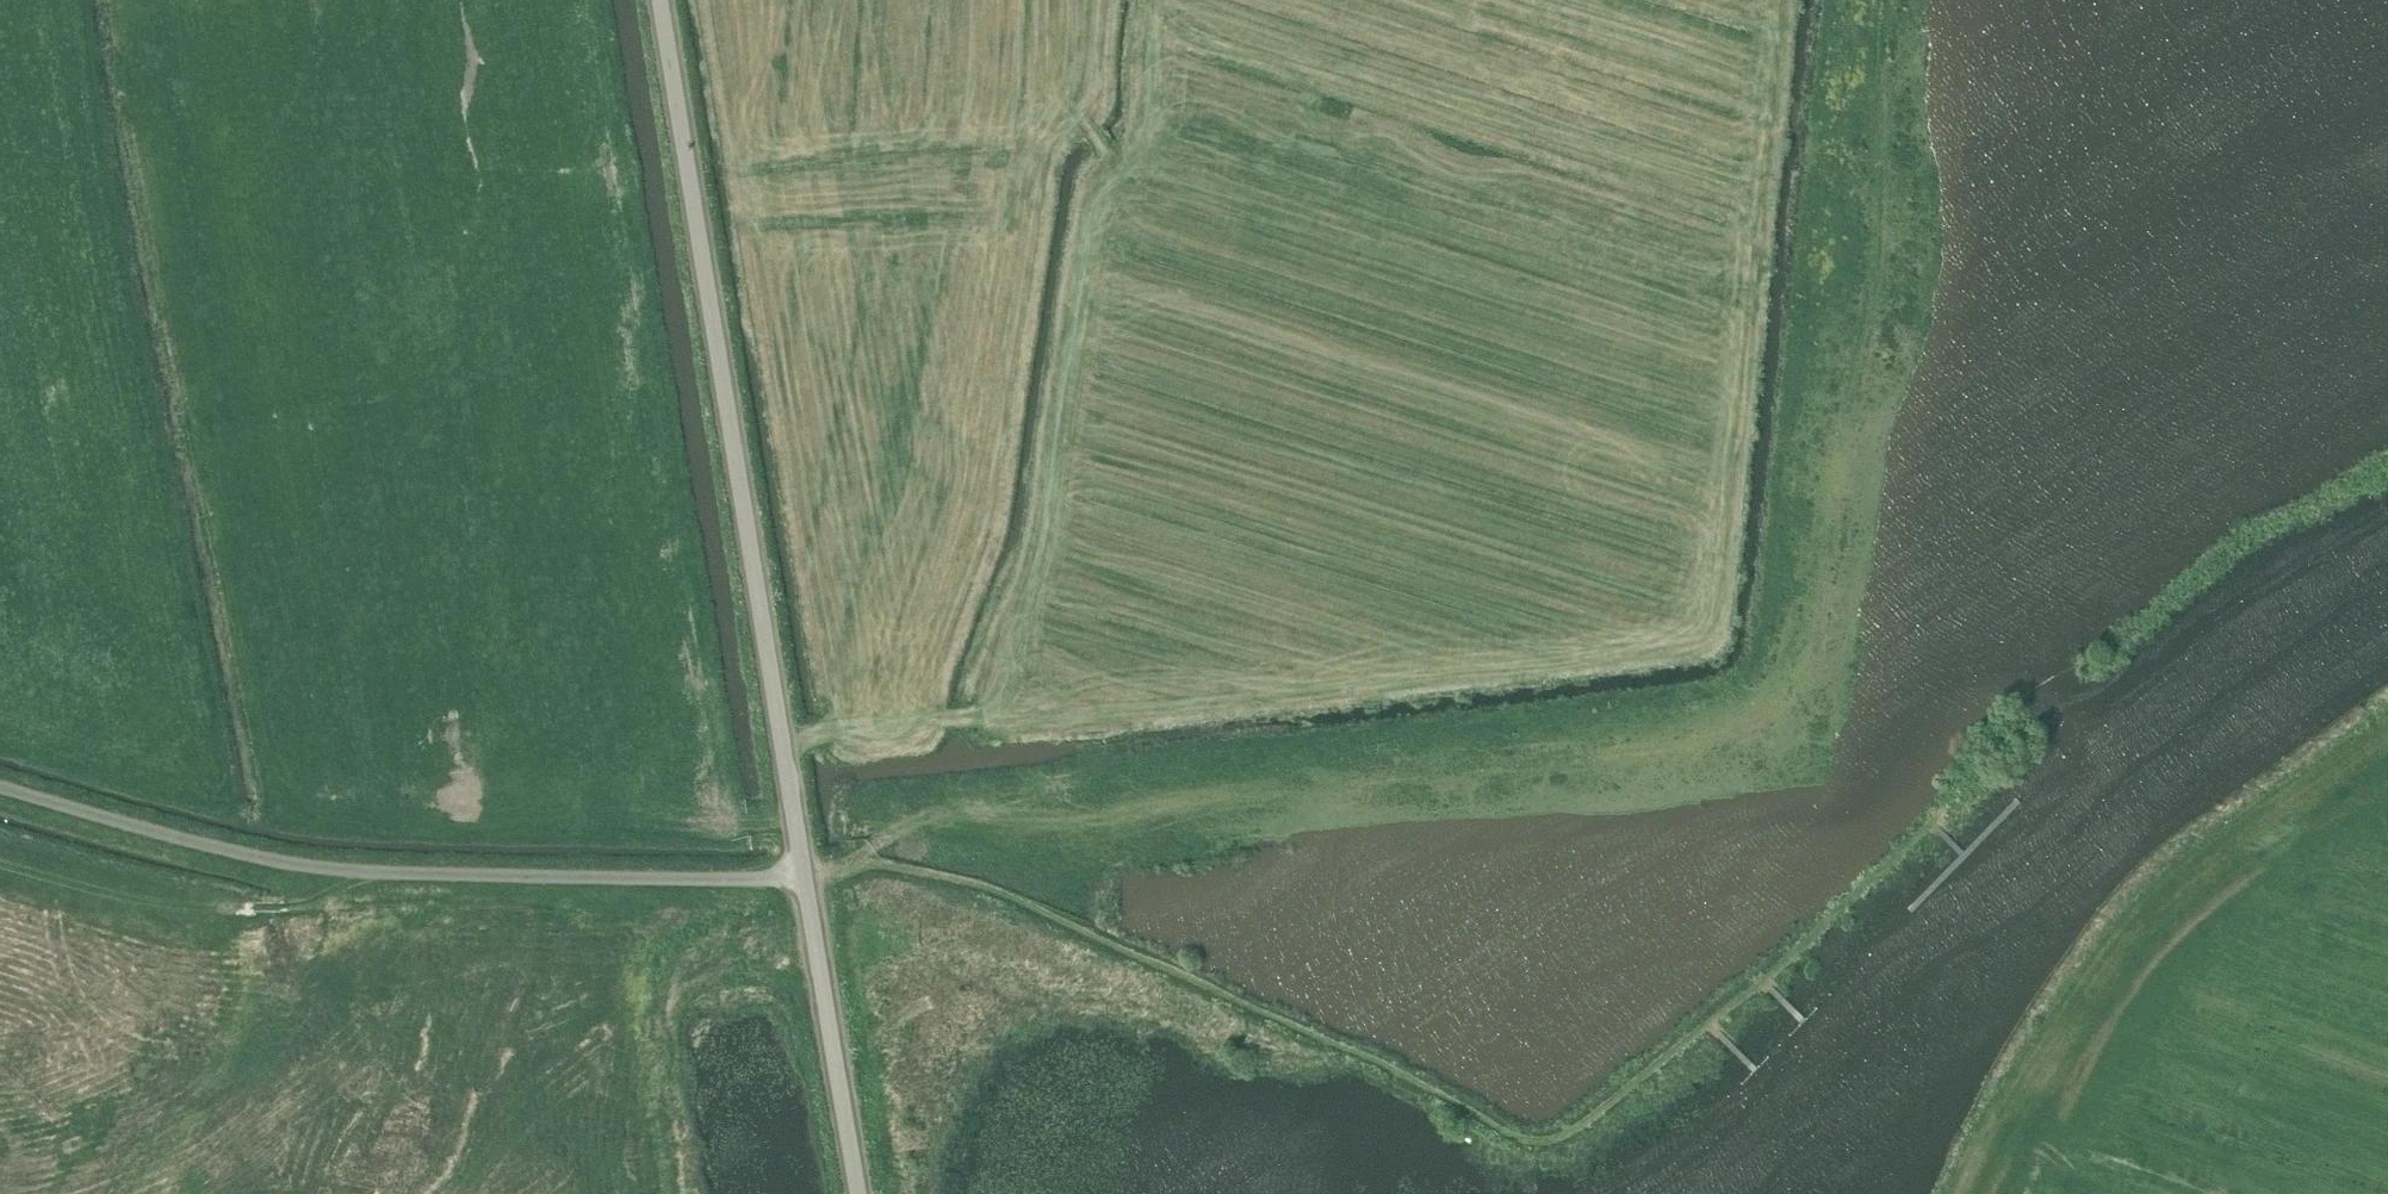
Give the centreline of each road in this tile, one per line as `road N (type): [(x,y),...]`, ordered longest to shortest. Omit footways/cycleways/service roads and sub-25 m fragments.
road 1 (unclassified): [(800,877),(658,0)]
road 2 (unclassified): [(800,877),(351,872),(259,859),(0,789)]
road 3 (unclassified): [(859,1193),(800,877)]

